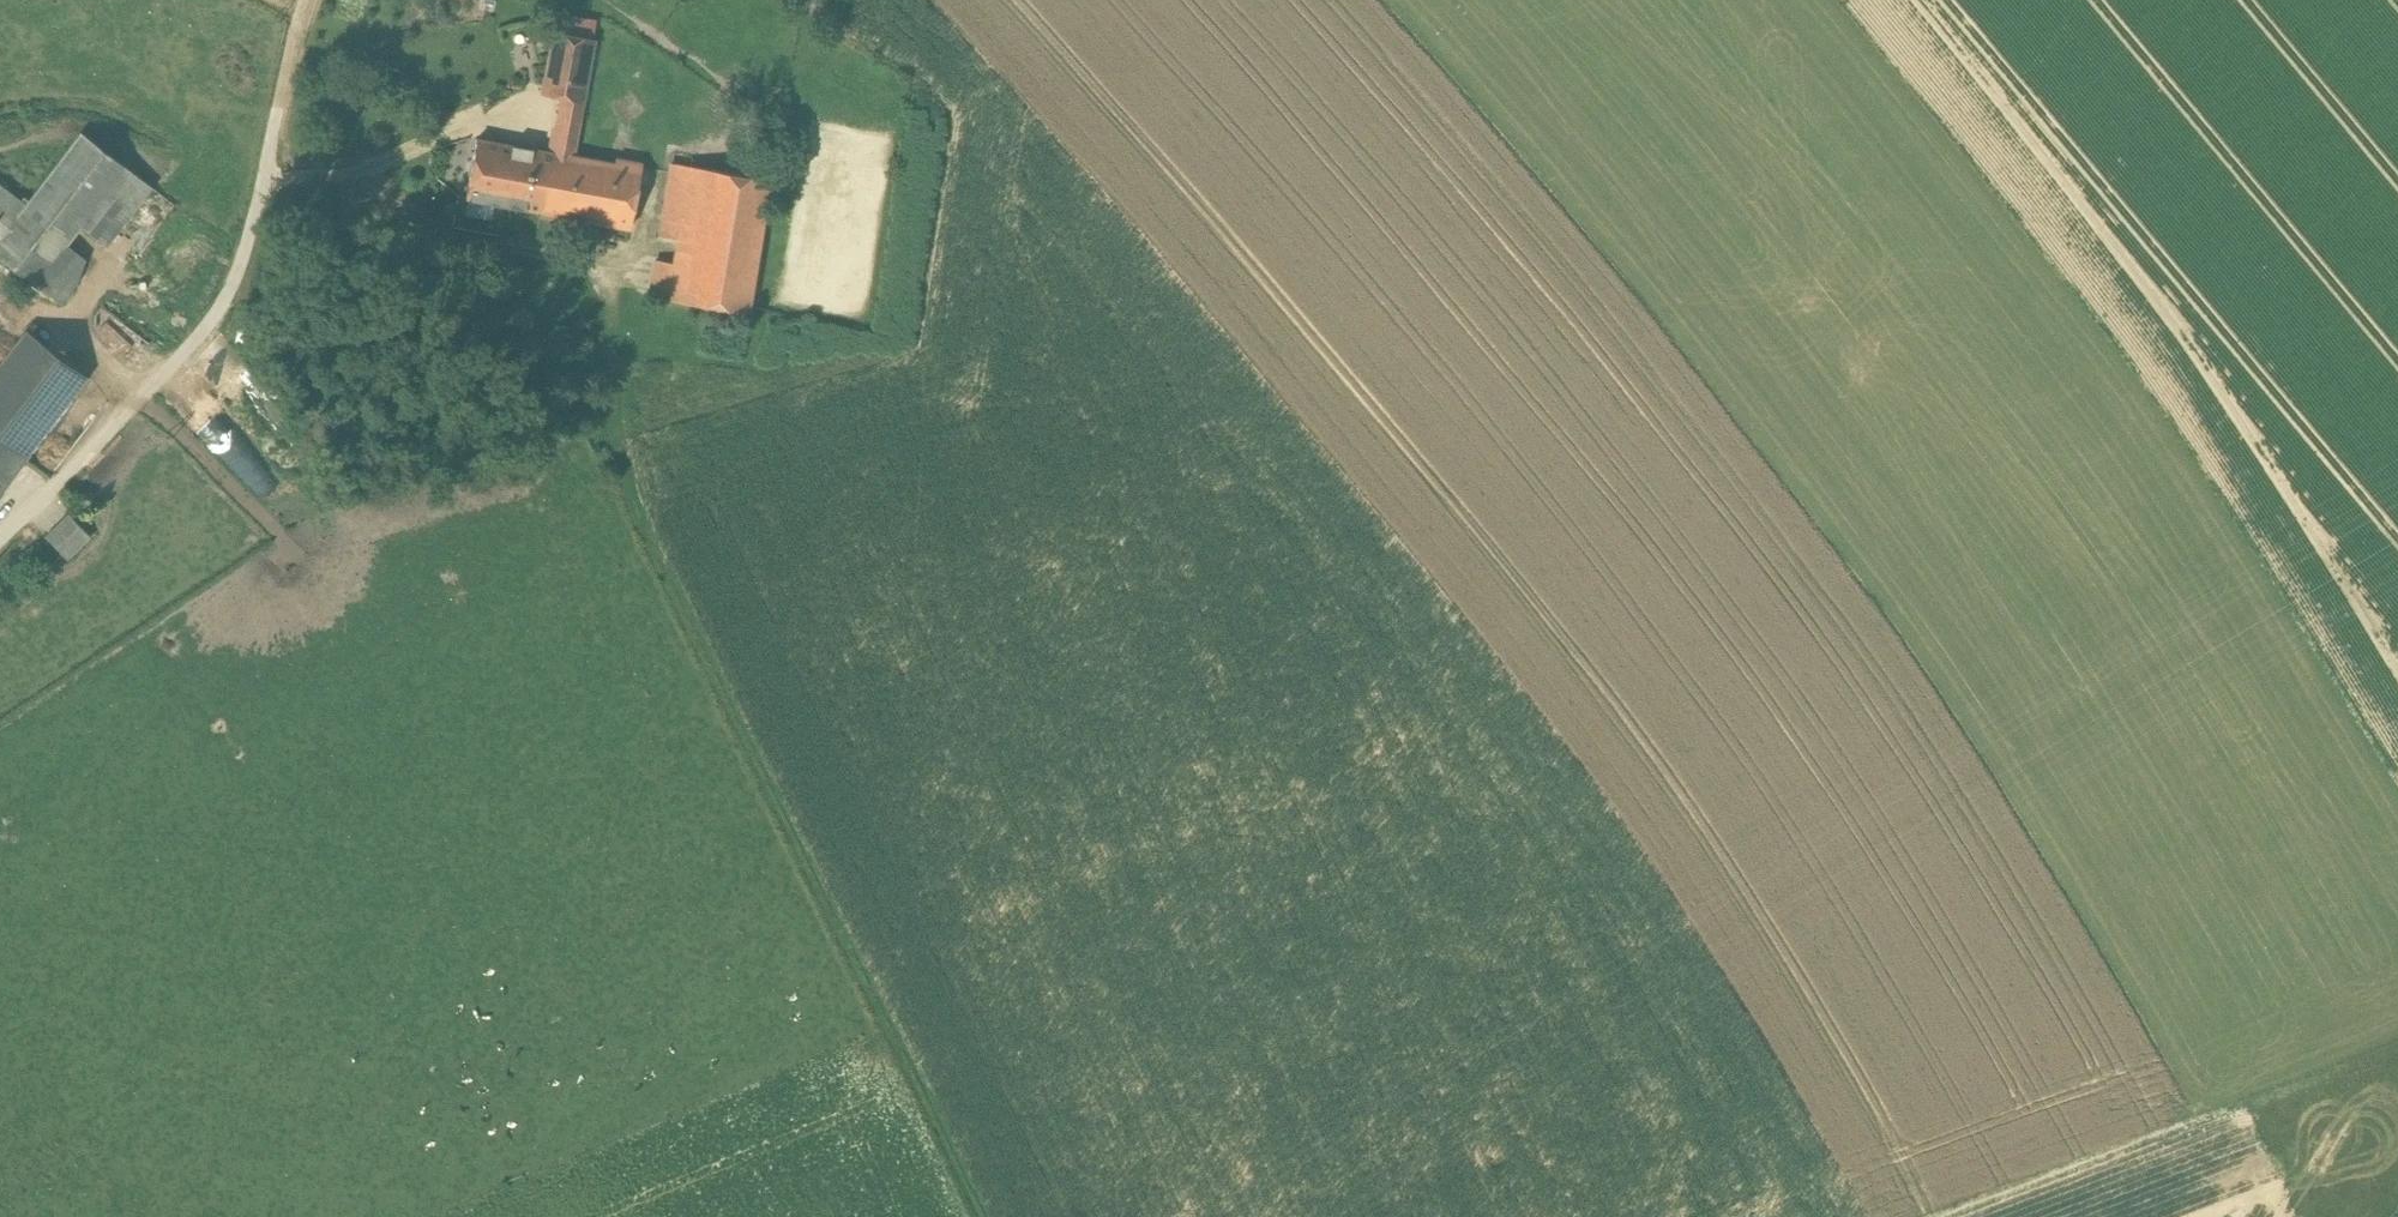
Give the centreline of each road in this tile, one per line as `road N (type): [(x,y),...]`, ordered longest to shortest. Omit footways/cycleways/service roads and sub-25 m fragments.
road 1 (unclassified): [(0,541),(204,331),(233,290),(292,44)]

